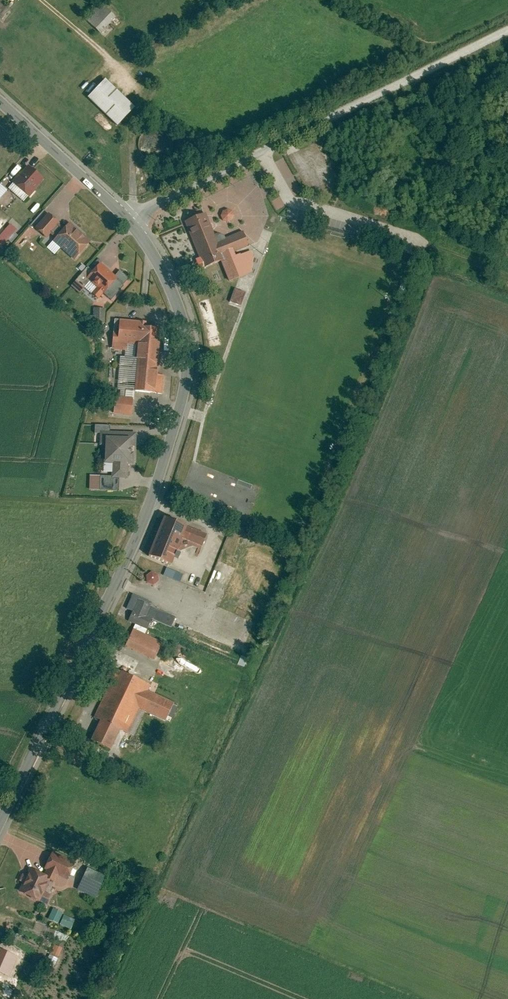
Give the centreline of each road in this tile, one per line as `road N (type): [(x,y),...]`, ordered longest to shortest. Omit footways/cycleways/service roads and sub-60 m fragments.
road 1 (tertiary): [(0,819),(140,528),(179,410),(181,317),(130,220)]
road 2 (unclassified): [(507,26),(130,220)]
road 3 (track): [(262,154),(285,199),(507,279)]
road 4 (tertiary): [(130,220),(0,101)]

